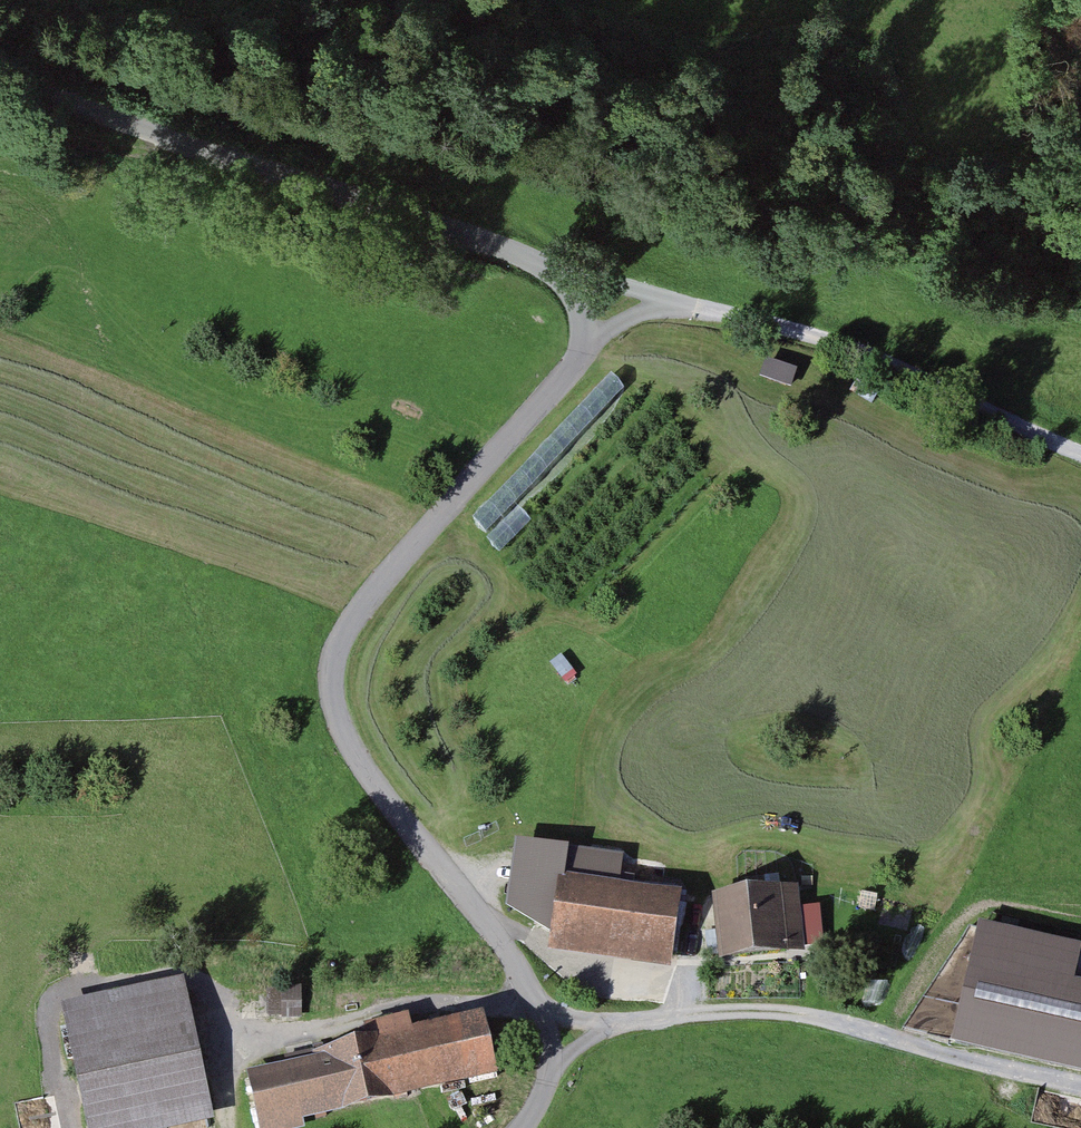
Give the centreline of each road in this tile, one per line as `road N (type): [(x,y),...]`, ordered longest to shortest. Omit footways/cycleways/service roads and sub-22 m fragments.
road 1 (residential): [(0,77),(536,262),(579,301),(587,346),(345,628),(329,682),(347,739),(556,1034),(543,1098),(520,1127)]
road 2 (track): [(64,1127),(48,1016),(67,991),(178,969),(200,975),(223,1048),(531,991)]
road 3 (track): [(556,1034),(755,1010),(833,1021),(1080,1083)]
road 4 (track): [(685,303),(865,354),(1080,451)]
road 5 (track): [(536,262),(685,303)]

